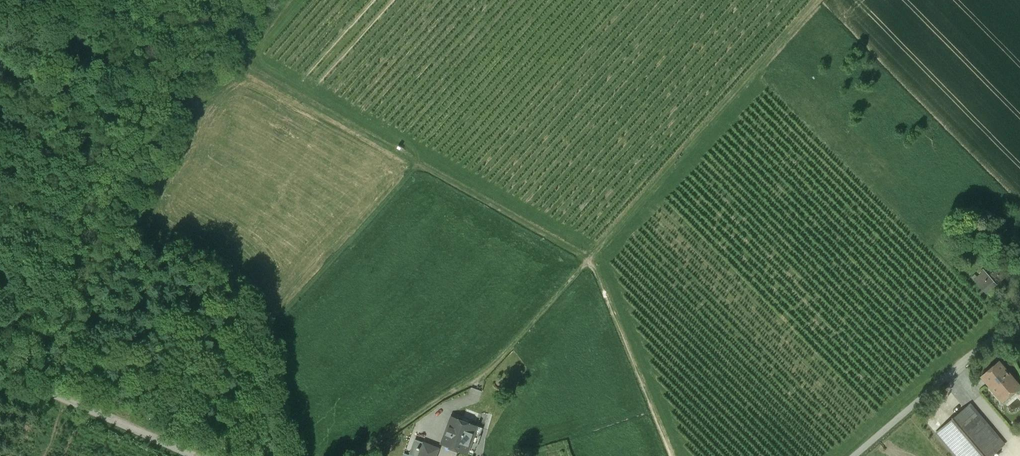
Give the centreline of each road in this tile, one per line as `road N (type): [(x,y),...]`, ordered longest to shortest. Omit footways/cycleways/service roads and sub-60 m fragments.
road 1 (track): [(587,259),(237,65)]
road 2 (track): [(288,455),(263,342),(419,165)]
road 3 (track): [(819,0),(587,259)]
road 4 (track): [(587,259),(489,367),(356,455)]
road 5 (unclassified): [(0,365),(197,455)]
road 6 (track): [(669,455),(587,259)]
road 7 (track): [(853,455),(995,339),(1019,329)]
road 8 (track): [(0,152),(112,0)]

